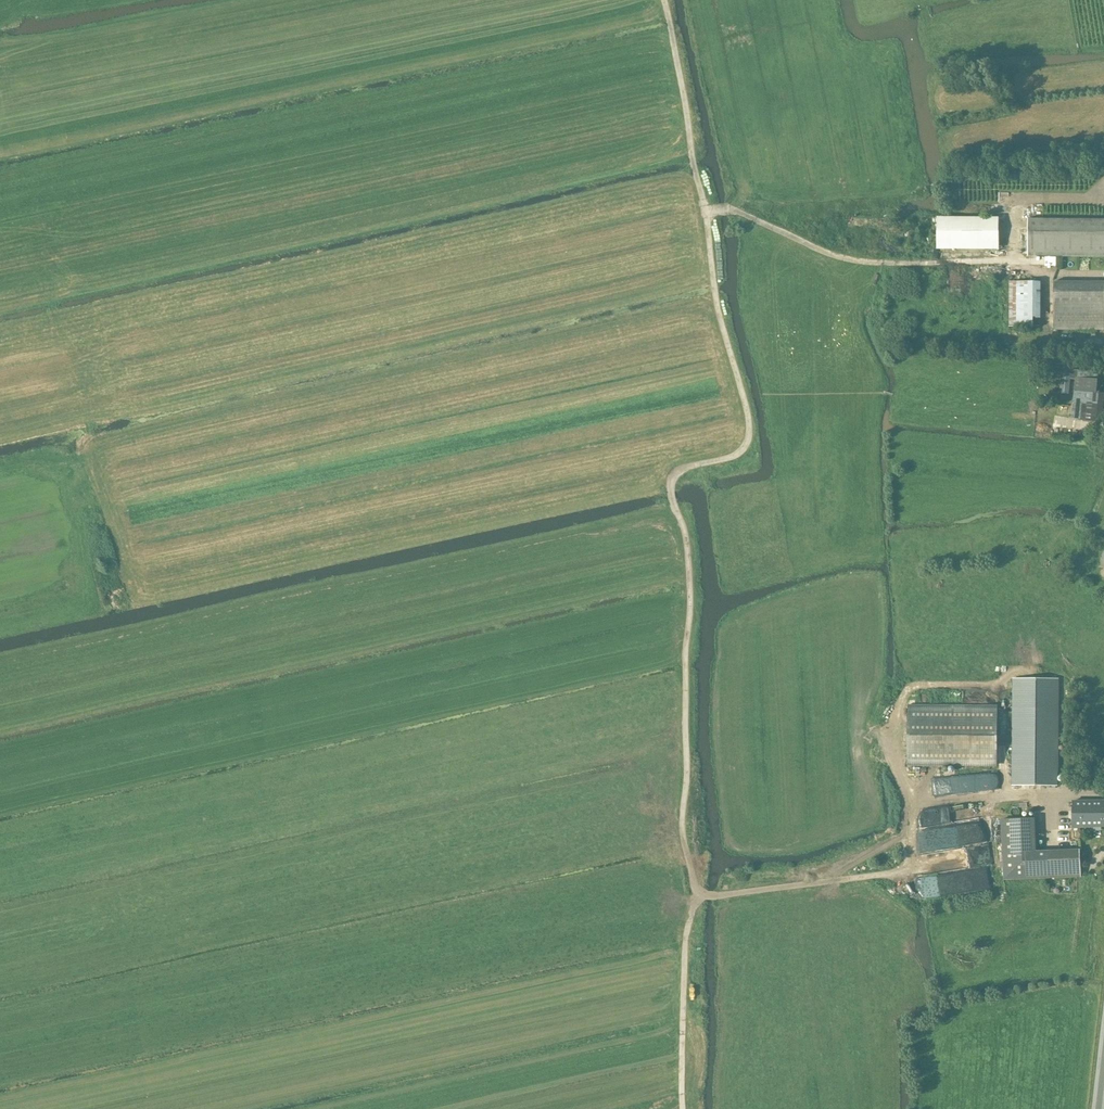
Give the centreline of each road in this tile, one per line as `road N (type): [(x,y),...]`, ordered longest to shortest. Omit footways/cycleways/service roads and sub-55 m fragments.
road 1 (track): [(682,1108),(687,932),(699,896),(682,815),(687,530),(671,488),(677,470),(737,454),(749,422),(716,299),(665,0)]
road 2 (track): [(1005,261),(866,261),(728,208),(707,210)]
road 3 (track): [(699,896),(900,872)]

